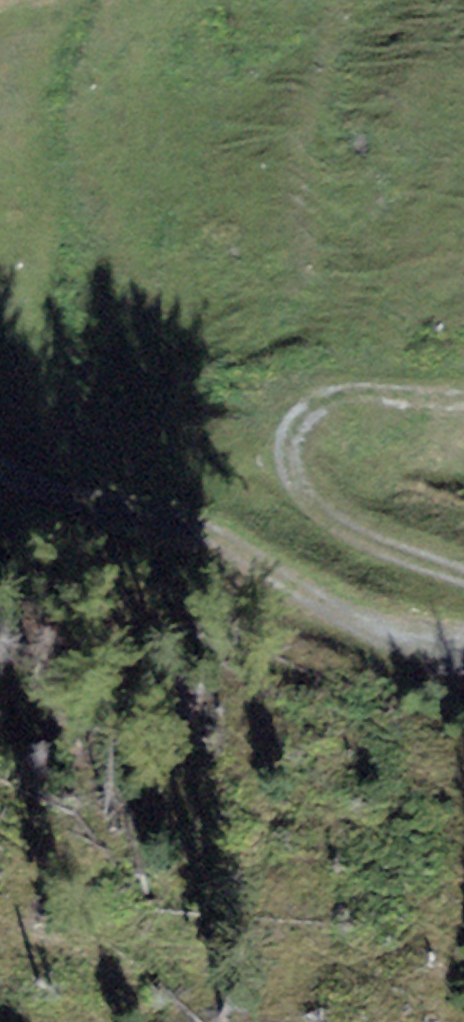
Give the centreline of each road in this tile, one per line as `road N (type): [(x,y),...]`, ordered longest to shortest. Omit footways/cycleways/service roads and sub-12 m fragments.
road 1 (track): [(0,472),(166,516),(239,547),(388,639),(463,653)]
road 2 (track): [(463,578),(353,535),(320,509),(294,473),(290,443),(301,418),(323,399),(363,391),(463,394)]

